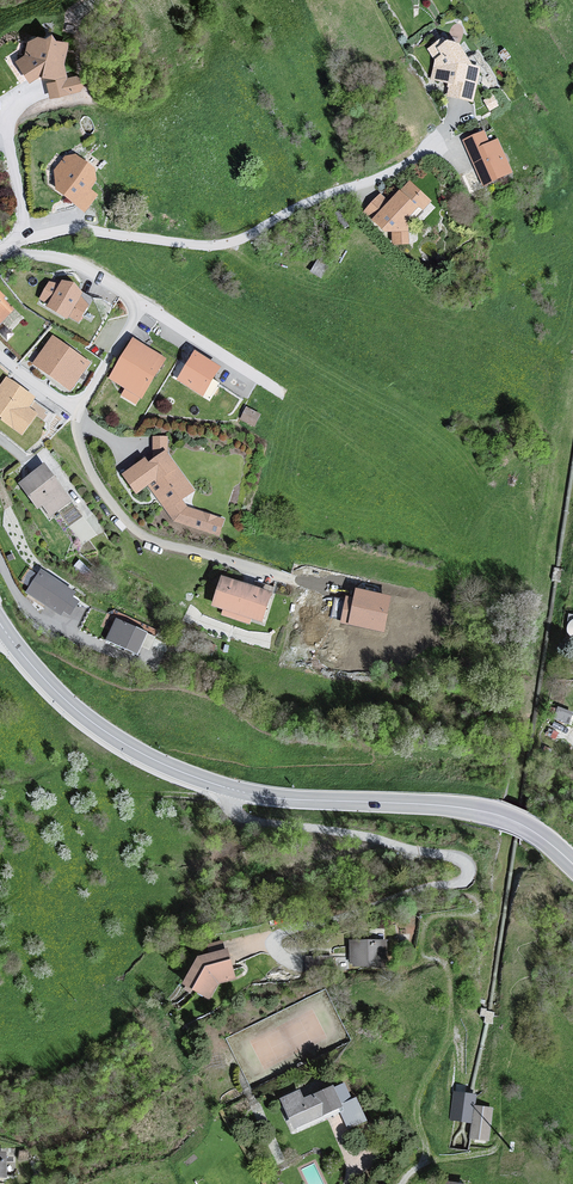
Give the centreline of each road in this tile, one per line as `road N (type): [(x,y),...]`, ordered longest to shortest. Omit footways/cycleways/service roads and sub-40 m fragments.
road 1 (secondary): [(572,864),(529,828),(483,811),(284,799),(198,778),(100,728),(13,643)]

